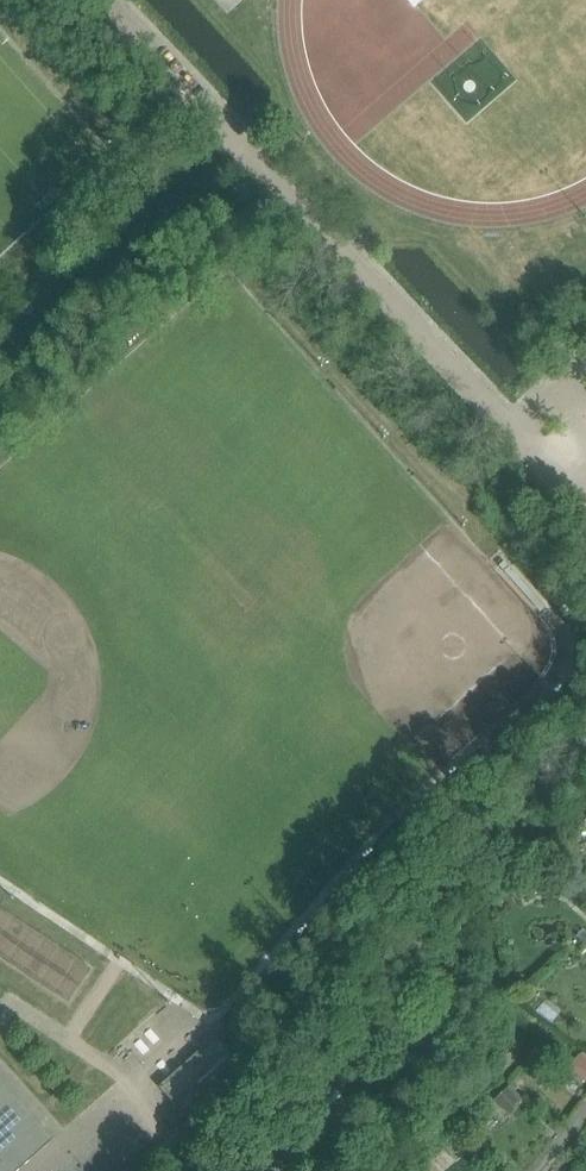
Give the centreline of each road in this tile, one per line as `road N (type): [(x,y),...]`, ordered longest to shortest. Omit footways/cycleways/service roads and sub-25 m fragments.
road 1 (unclassified): [(449,869),(412,900),(426,1012),(405,1049)]
road 2 (unclassified): [(405,1049),(449,1014),(455,985),(449,869)]
road 3 (unclassified): [(449,869),(585,736)]
road 4 (unclassified): [(267,1170),(405,1049)]

